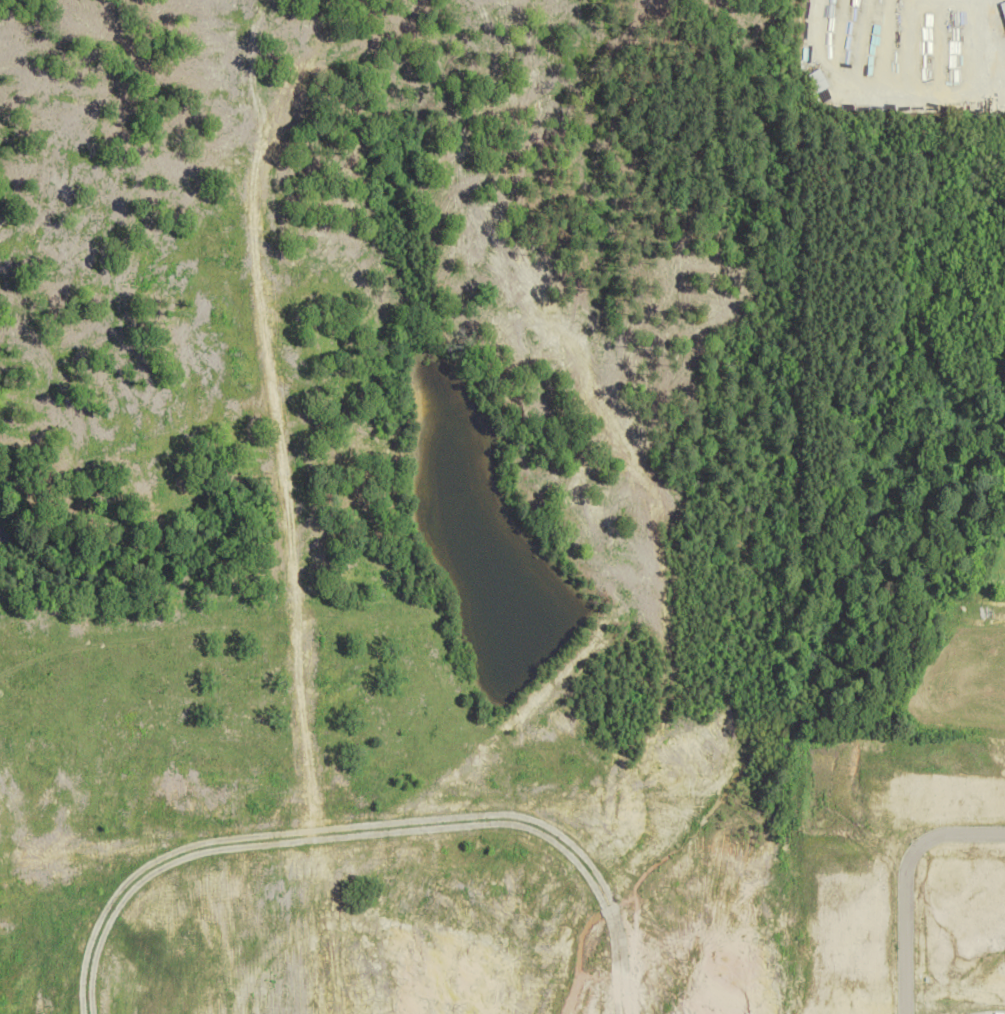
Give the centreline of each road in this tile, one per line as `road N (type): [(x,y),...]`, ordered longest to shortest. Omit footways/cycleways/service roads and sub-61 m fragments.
road 1 (residential): [(1004,829),(923,834),(911,849),(902,871),(903,1013)]

